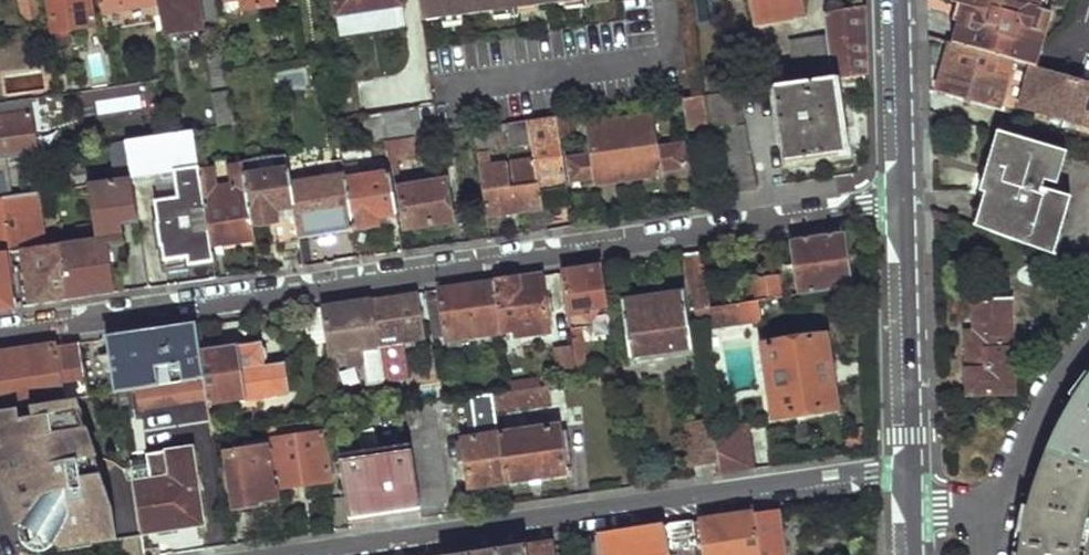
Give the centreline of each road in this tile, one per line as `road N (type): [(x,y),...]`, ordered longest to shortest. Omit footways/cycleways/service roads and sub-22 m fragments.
road 1 (residential): [(0,341),(904,196)]
road 2 (residential): [(911,470),(299,554)]
road 3 (residential): [(912,497),(1002,508),(1049,398),(1088,340)]
road 4 (residential): [(911,470),(904,196)]
road 5 (residential): [(904,196),(897,0)]

